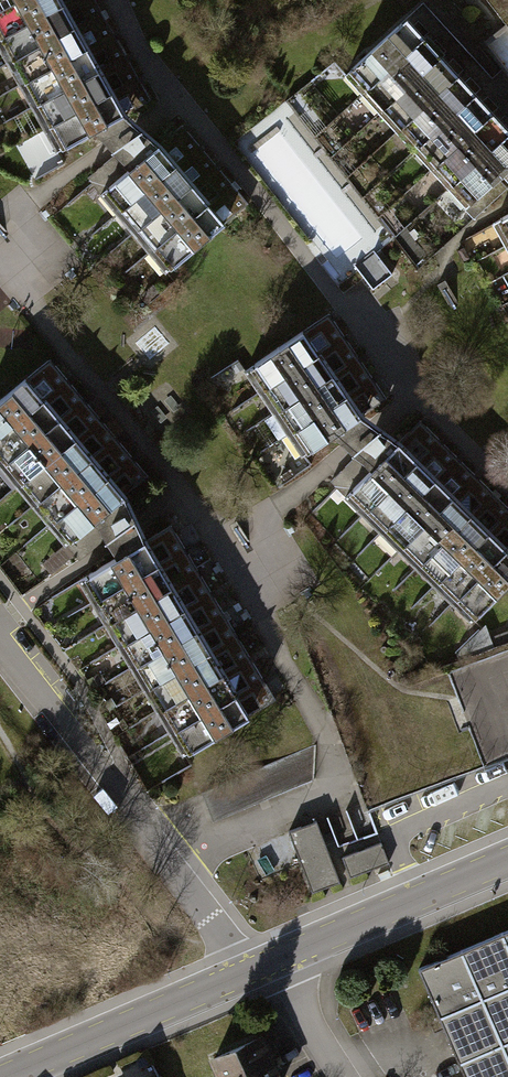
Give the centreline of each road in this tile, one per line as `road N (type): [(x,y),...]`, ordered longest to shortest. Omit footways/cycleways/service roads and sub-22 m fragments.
road 1 (residential): [(245,974),(169,861),(0,647)]
road 2 (residential): [(1,1076),(245,974)]
road 3 (residential): [(276,961),(507,860)]
road 4 (residential): [(343,1076),(276,961)]

